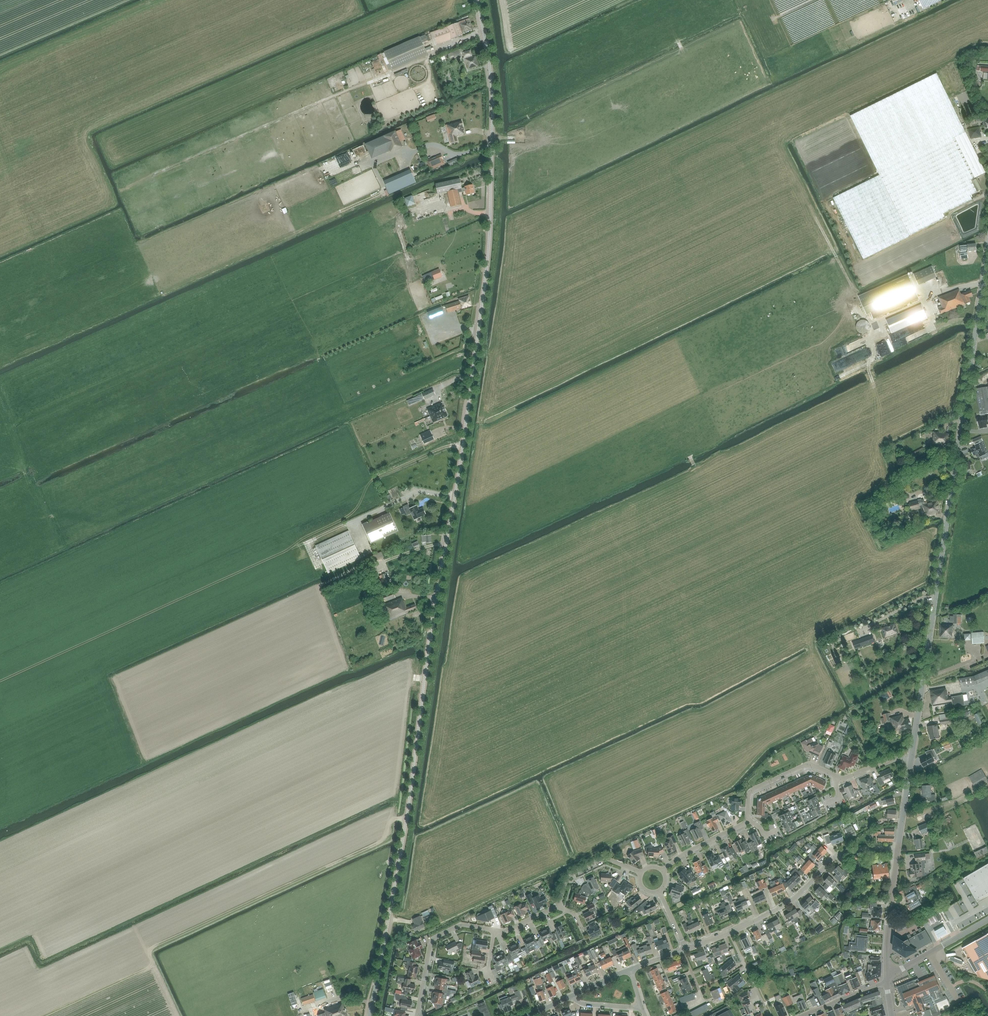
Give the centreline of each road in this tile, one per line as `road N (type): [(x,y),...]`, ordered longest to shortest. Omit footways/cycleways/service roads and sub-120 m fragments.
road 1 (tertiary): [(371,1015),(486,273),(492,98),(477,0)]
road 2 (tertiary): [(911,759),(987,259)]
road 3 (residential): [(686,949),(790,900),(839,854),(898,848)]
road 4 (track): [(267,449),(461,355),(475,356)]
road 5 (residential): [(419,1015),(431,940),(462,925),(494,930)]
road 6 (tertiary): [(887,975),(898,848)]
road 7 (residential): [(748,818),(750,793),(810,765),(837,777)]

